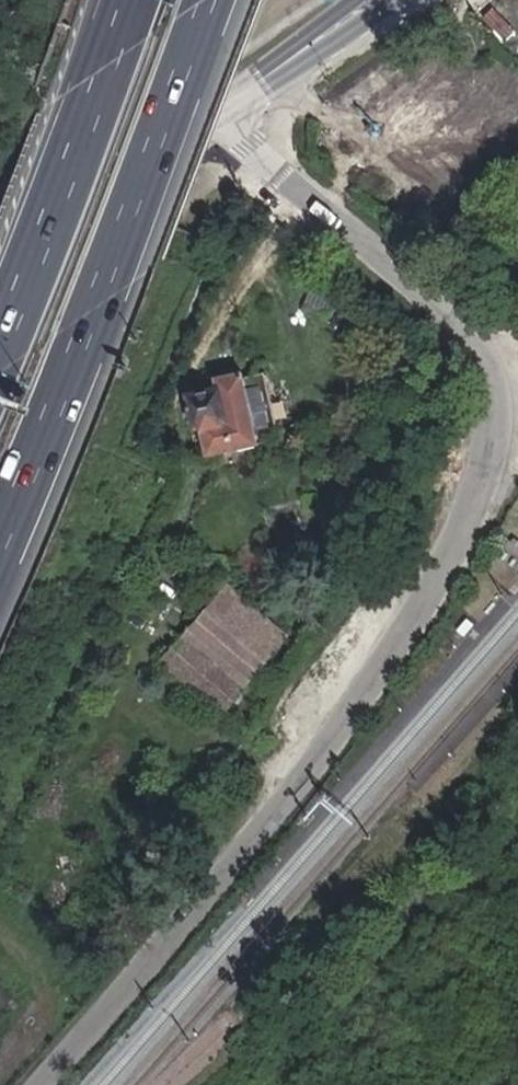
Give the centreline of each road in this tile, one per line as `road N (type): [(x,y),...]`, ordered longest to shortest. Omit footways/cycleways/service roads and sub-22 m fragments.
road 1 (residential): [(39,1084),(301,778),(459,543),(489,471),(496,414),(479,354),(315,169)]
road 2 (motorway): [(0,532),(101,301),(215,0)]
road 3 (motorway): [(131,0),(0,348)]
road 4 (secondary): [(0,258),(226,105)]
road 5 (secondary): [(315,169),(436,0)]
road 6 (secondary): [(339,0),(226,105)]

